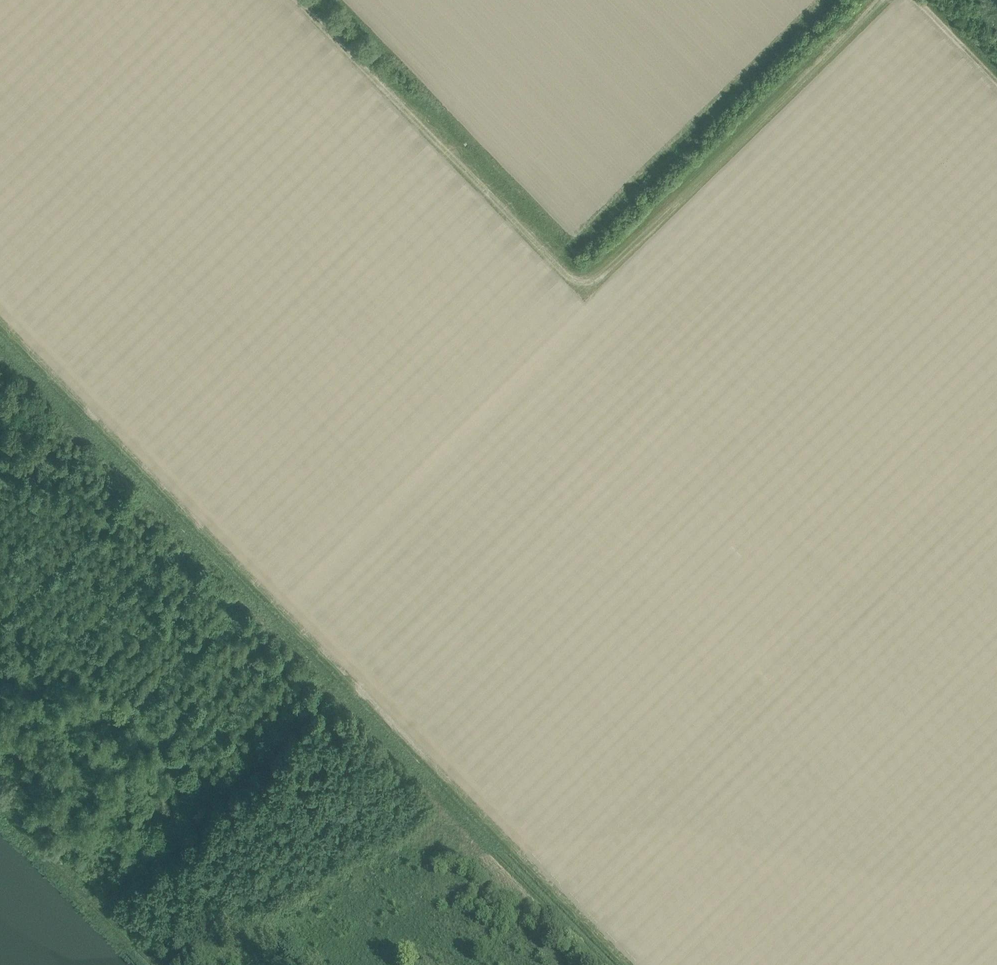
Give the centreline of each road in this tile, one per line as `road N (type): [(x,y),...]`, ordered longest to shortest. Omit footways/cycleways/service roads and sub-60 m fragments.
road 1 (track): [(601,964),(439,798)]
road 2 (track): [(0,811),(154,964)]

